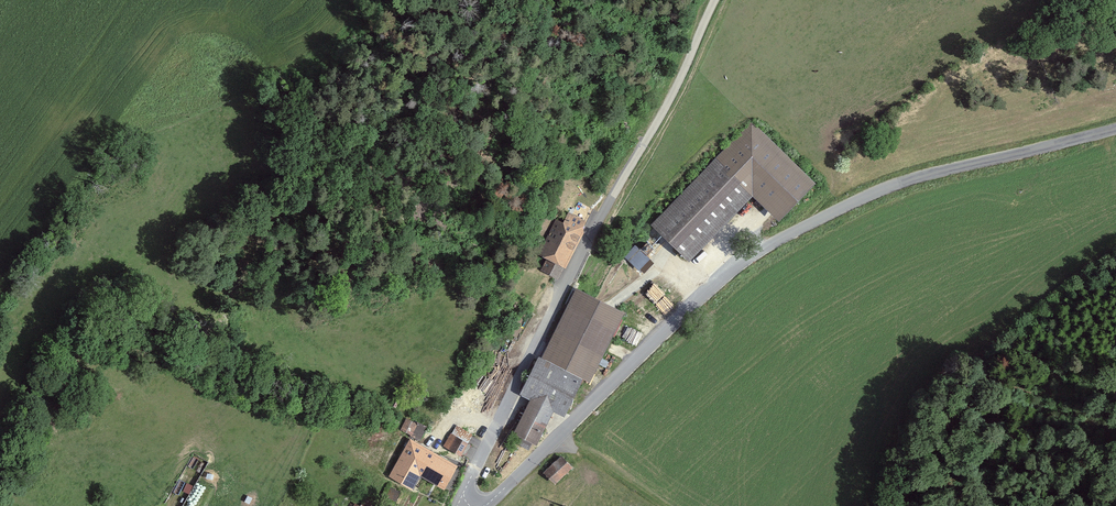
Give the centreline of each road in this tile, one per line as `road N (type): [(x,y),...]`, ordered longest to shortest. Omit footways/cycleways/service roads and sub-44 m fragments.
road 1 (residential): [(1115,128),(907,179),(750,254),(480,505)]
road 2 (unclassified): [(460,505),(713,0)]

